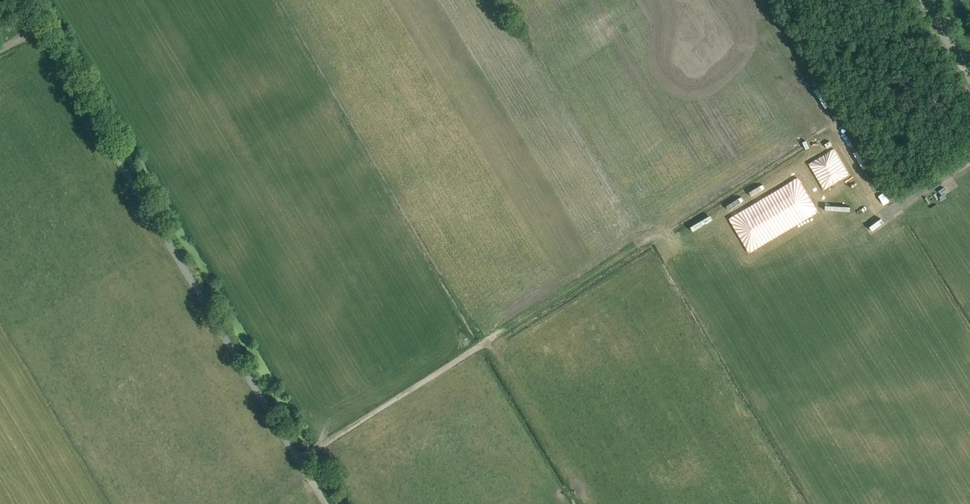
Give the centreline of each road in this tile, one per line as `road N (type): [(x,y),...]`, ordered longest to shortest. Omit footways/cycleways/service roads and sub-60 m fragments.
road 1 (track): [(324,503),(18,0)]
road 2 (track): [(299,464),(643,249)]

